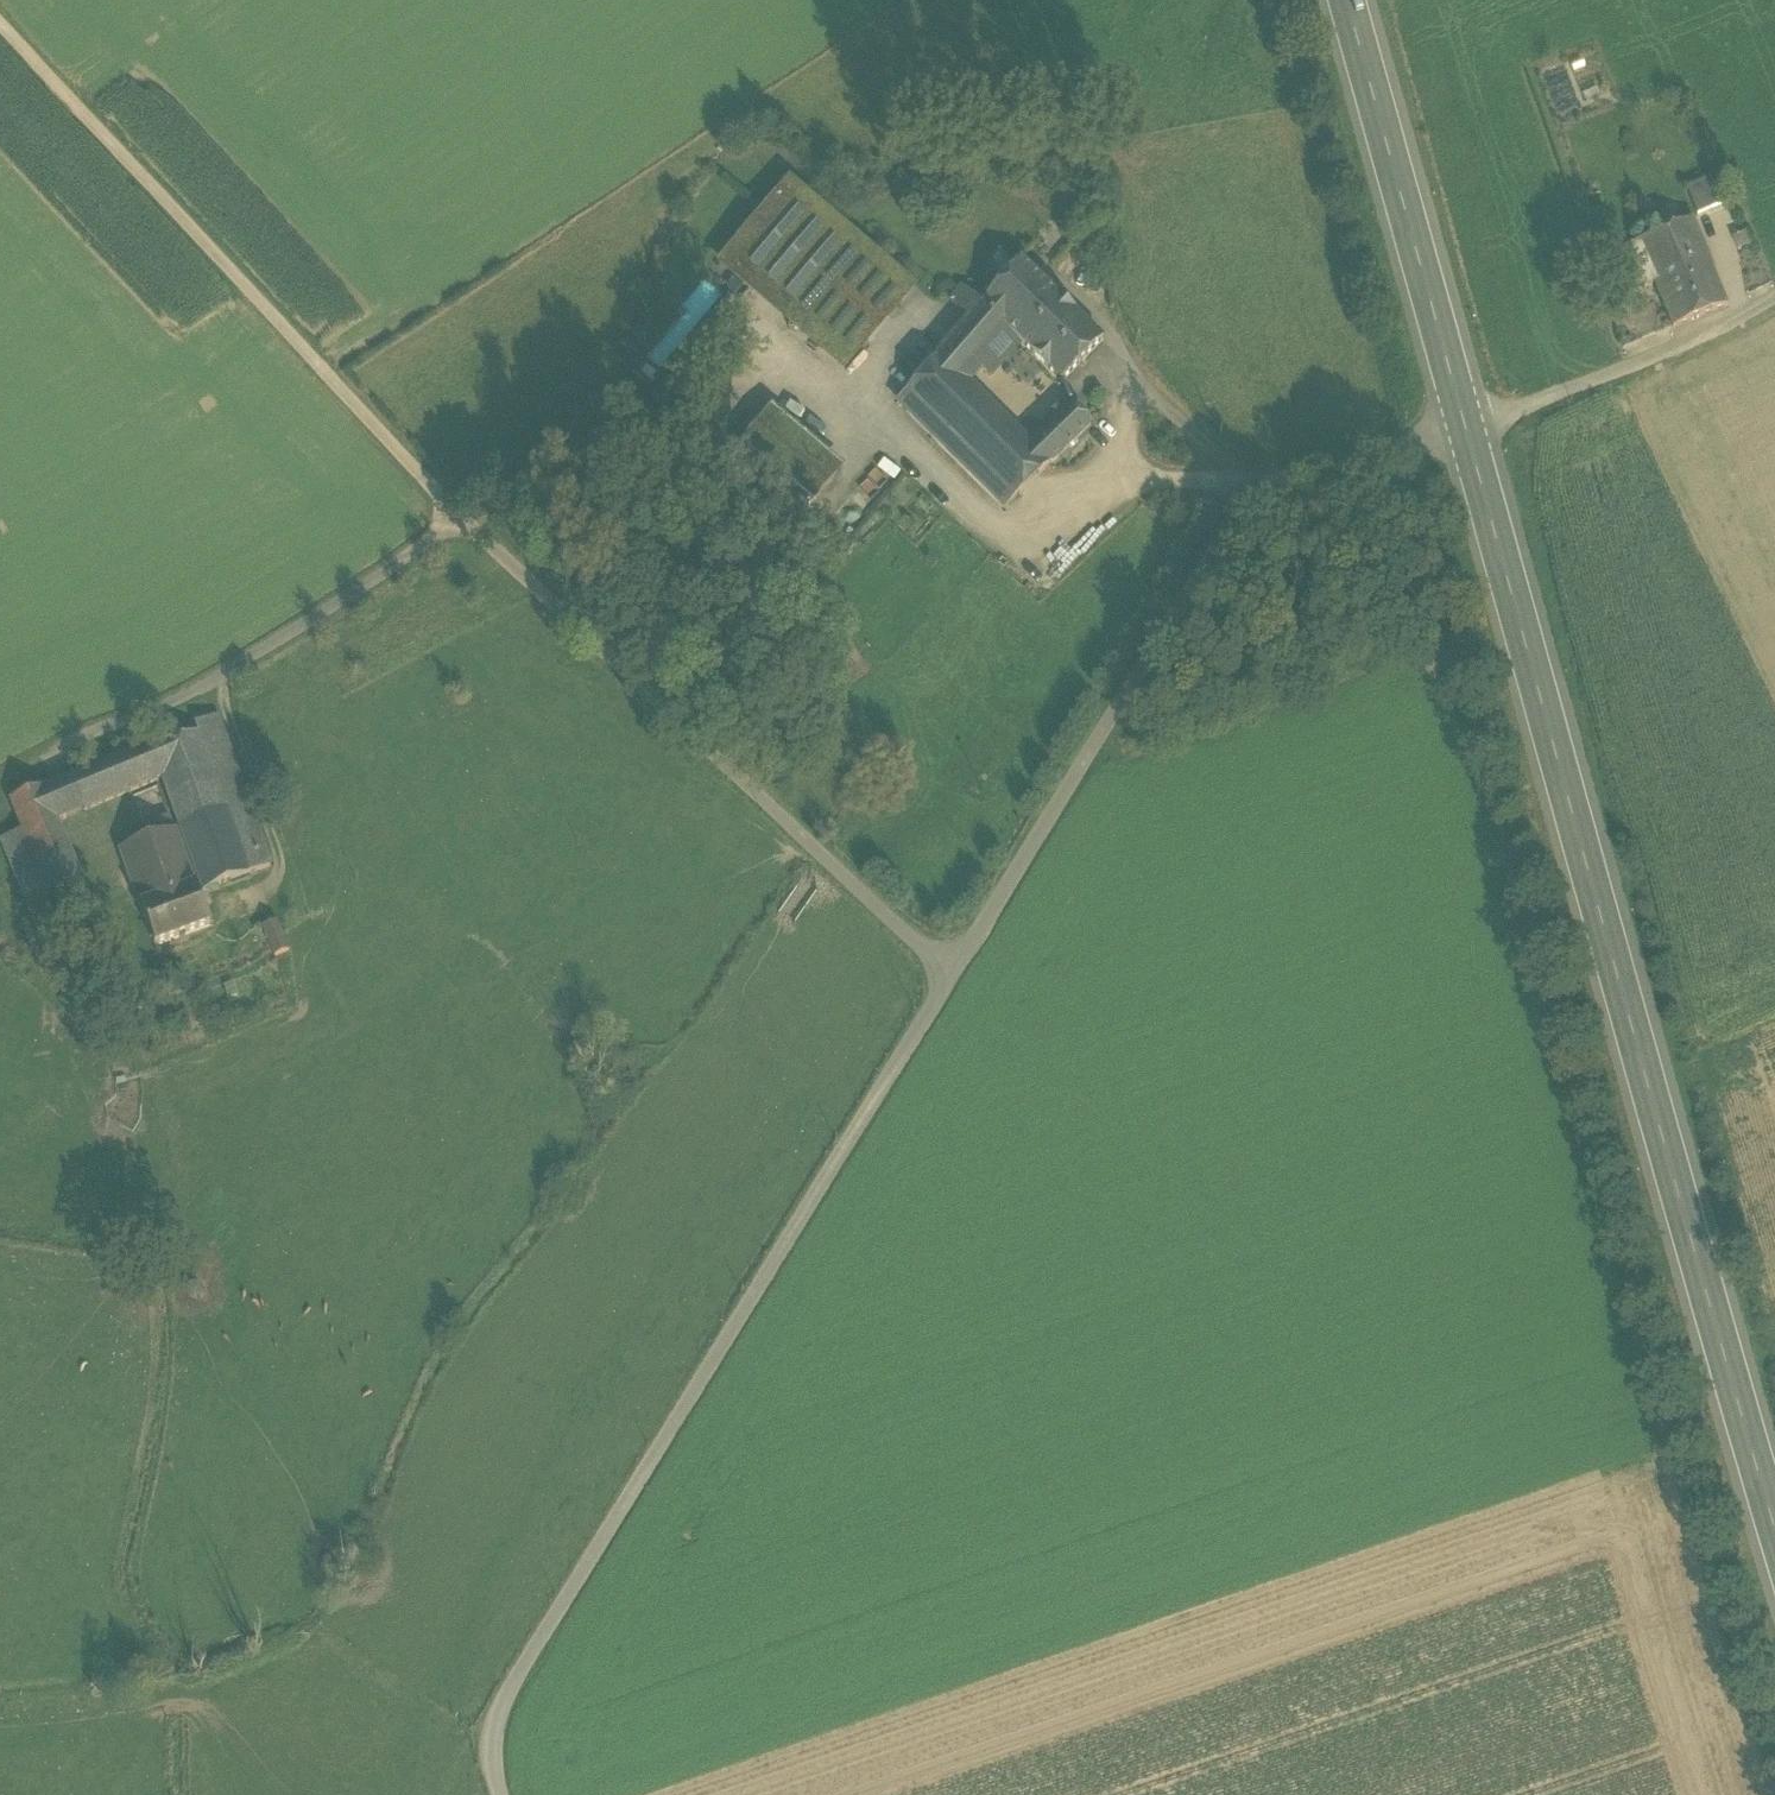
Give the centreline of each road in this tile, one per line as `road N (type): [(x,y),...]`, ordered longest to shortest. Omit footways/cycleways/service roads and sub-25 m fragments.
road 1 (unclassified): [(951,974),(465,521),(0,22)]
road 2 (secondary): [(1457,431),(1774,1492)]
road 3 (unclassified): [(951,974),(483,1742),(500,1794)]
road 4 (unclassified): [(1457,431),(1291,473),(1224,526),(951,974)]
road 5 (track): [(465,521),(220,677),(0,789)]
road 6 (secondary): [(1338,0),(1457,431)]
road 7 (unclassified): [(1457,431),(1774,299)]

